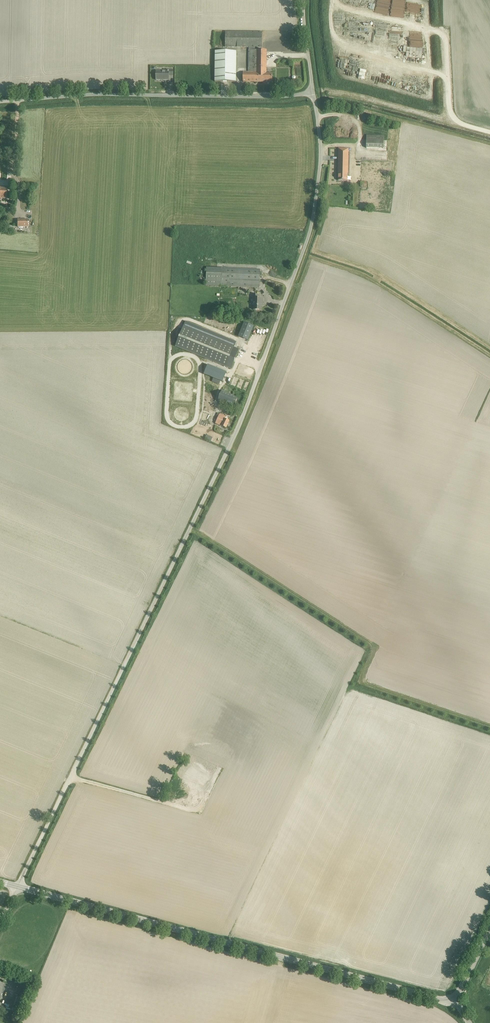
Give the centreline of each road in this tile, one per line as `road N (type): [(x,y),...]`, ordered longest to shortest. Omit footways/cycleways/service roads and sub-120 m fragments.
road 1 (unclassified): [(17,886),(255,385),(311,228),(321,169),(314,92)]
road 2 (tertiary): [(451,1004),(17,886)]
road 3 (unclassified): [(314,92),(0,102)]
road 4 (track): [(333,0),(333,8),(443,33),(449,124)]
road 5 (track): [(489,134),(329,90)]

